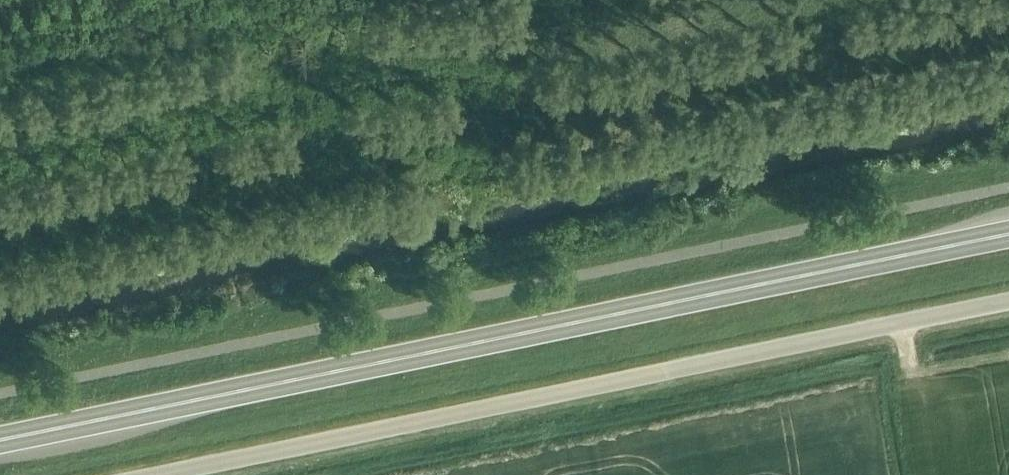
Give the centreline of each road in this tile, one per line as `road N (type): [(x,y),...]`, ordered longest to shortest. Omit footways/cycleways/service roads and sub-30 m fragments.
road 1 (trunk): [(0,442),(1008,236)]
road 2 (unclassified): [(160,474),(1008,302)]

